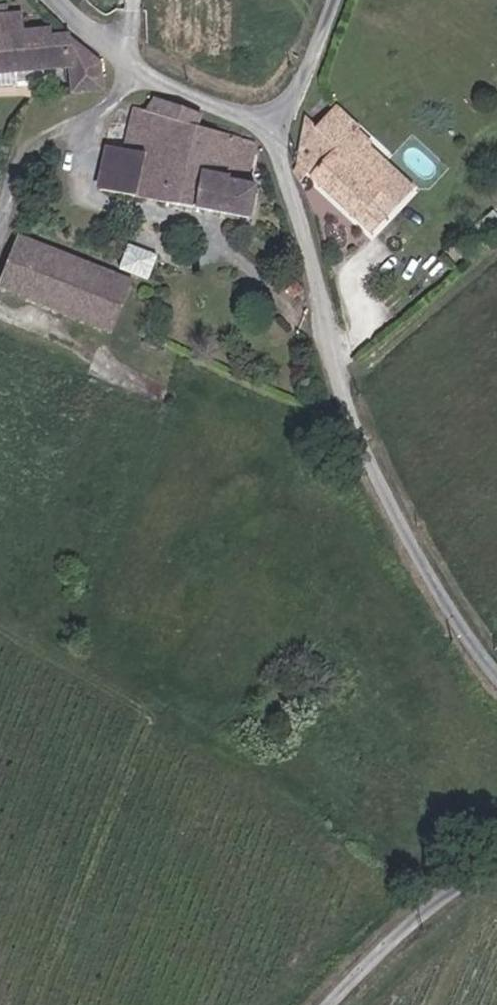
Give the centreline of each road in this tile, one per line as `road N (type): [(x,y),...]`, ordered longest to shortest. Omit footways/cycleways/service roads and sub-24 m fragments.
road 1 (unclassified): [(496,669),(415,541),(369,448),(325,317),(288,159),(289,129)]
road 2 (unclassified): [(289,129),(155,81),(62,0)]
road 3 (unclassified): [(335,1004),(428,913),(496,867)]
road 4 (unclassified): [(289,129),(341,0)]

